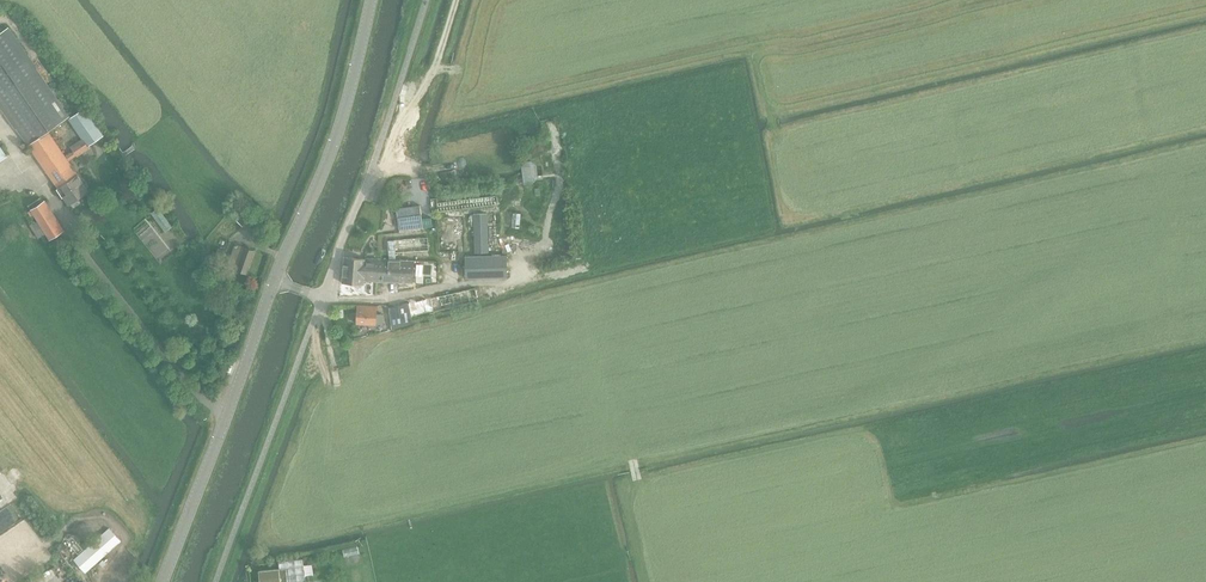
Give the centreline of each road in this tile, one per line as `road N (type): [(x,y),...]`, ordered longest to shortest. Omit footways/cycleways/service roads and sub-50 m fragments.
road 1 (secondary): [(164,581),(333,152),(372,0)]
road 2 (track): [(456,0),(408,153),(366,185)]

